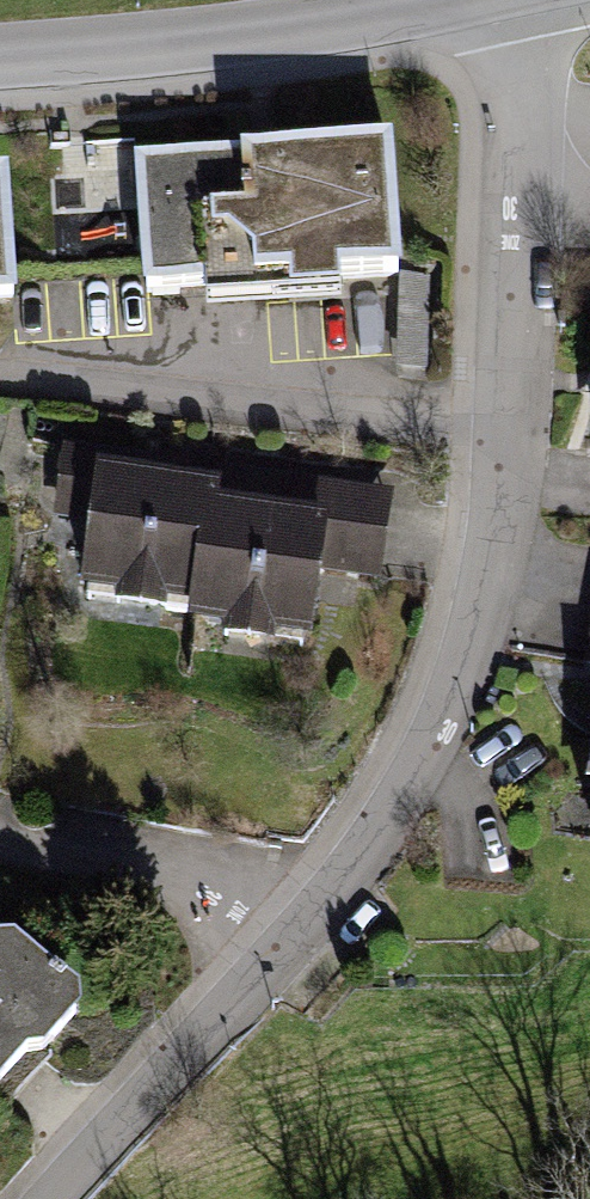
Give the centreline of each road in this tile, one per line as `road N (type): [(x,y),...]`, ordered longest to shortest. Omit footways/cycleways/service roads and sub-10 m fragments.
road 1 (residential): [(312,918),(361,862),(434,734),(480,616),(513,443),(532,201),(514,0)]
road 2 (unclassified): [(0,65),(218,48),(468,0)]
road 3 (residential): [(51,1198),(312,918)]
road 4 (residential): [(0,852),(279,900),(312,918)]

